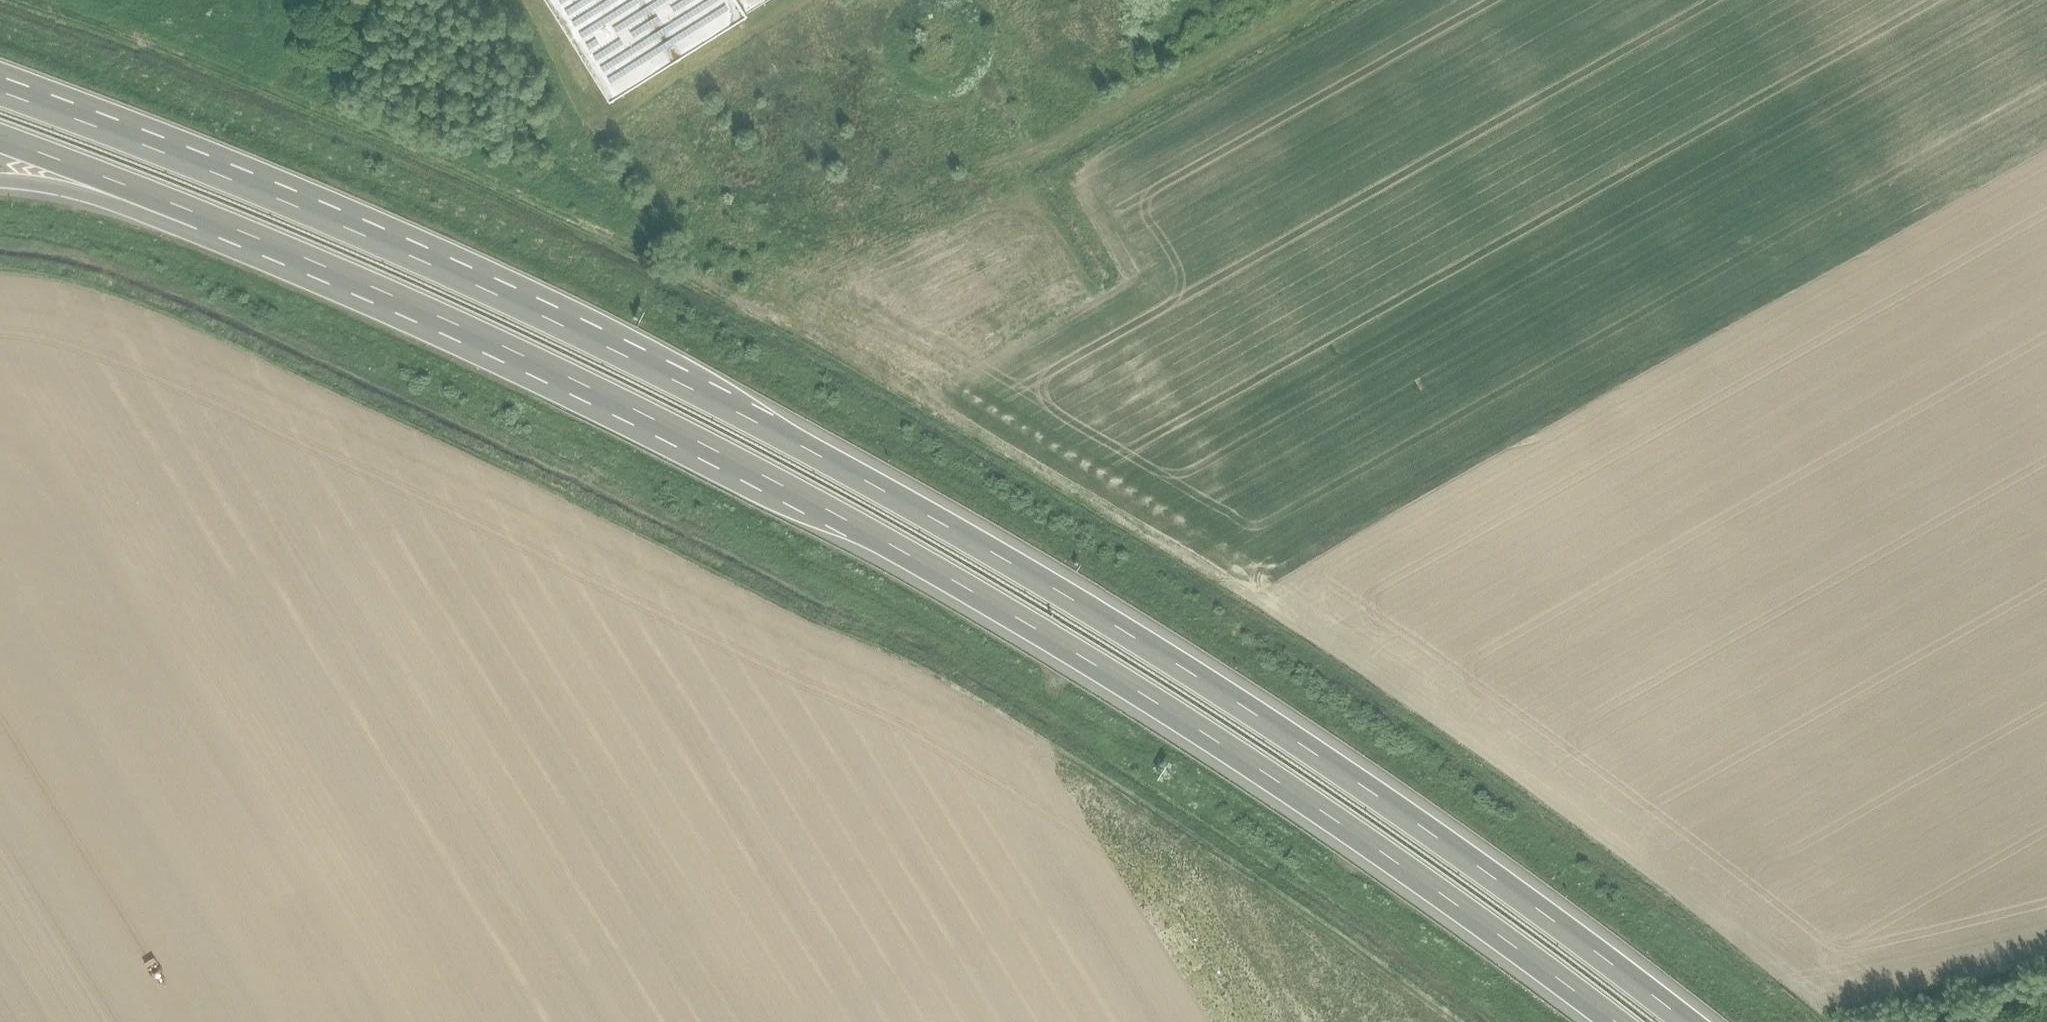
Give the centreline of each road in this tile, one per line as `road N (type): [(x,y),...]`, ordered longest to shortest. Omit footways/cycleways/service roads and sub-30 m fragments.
road 1 (motorway): [(1682,1021),(1353,780),(1057,590),(877,488),(625,356),(411,256),(0,91)]
road 2 (motorway): [(102,177),(522,355),(907,553),(1319,810),(1608,1021)]

